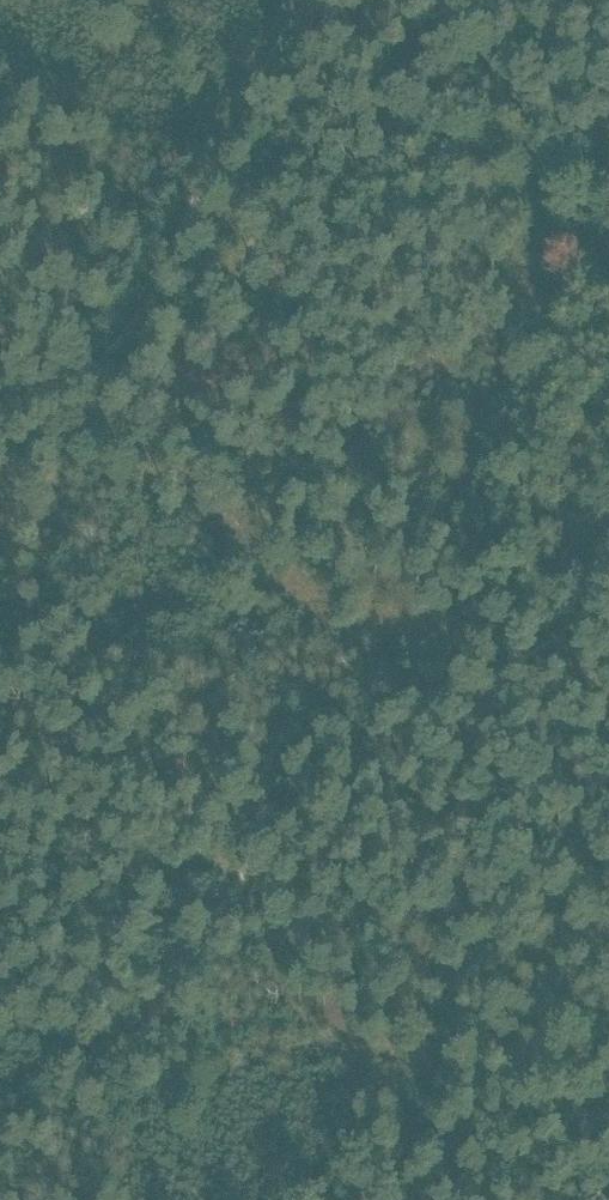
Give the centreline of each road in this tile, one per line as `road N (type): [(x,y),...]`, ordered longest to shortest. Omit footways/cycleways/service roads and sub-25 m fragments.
road 1 (track): [(608,639),(581,664),(312,734),(264,887),(202,1028),(157,1069),(0,1101)]
road 2 (track): [(0,397),(40,388),(126,339),(297,0)]

